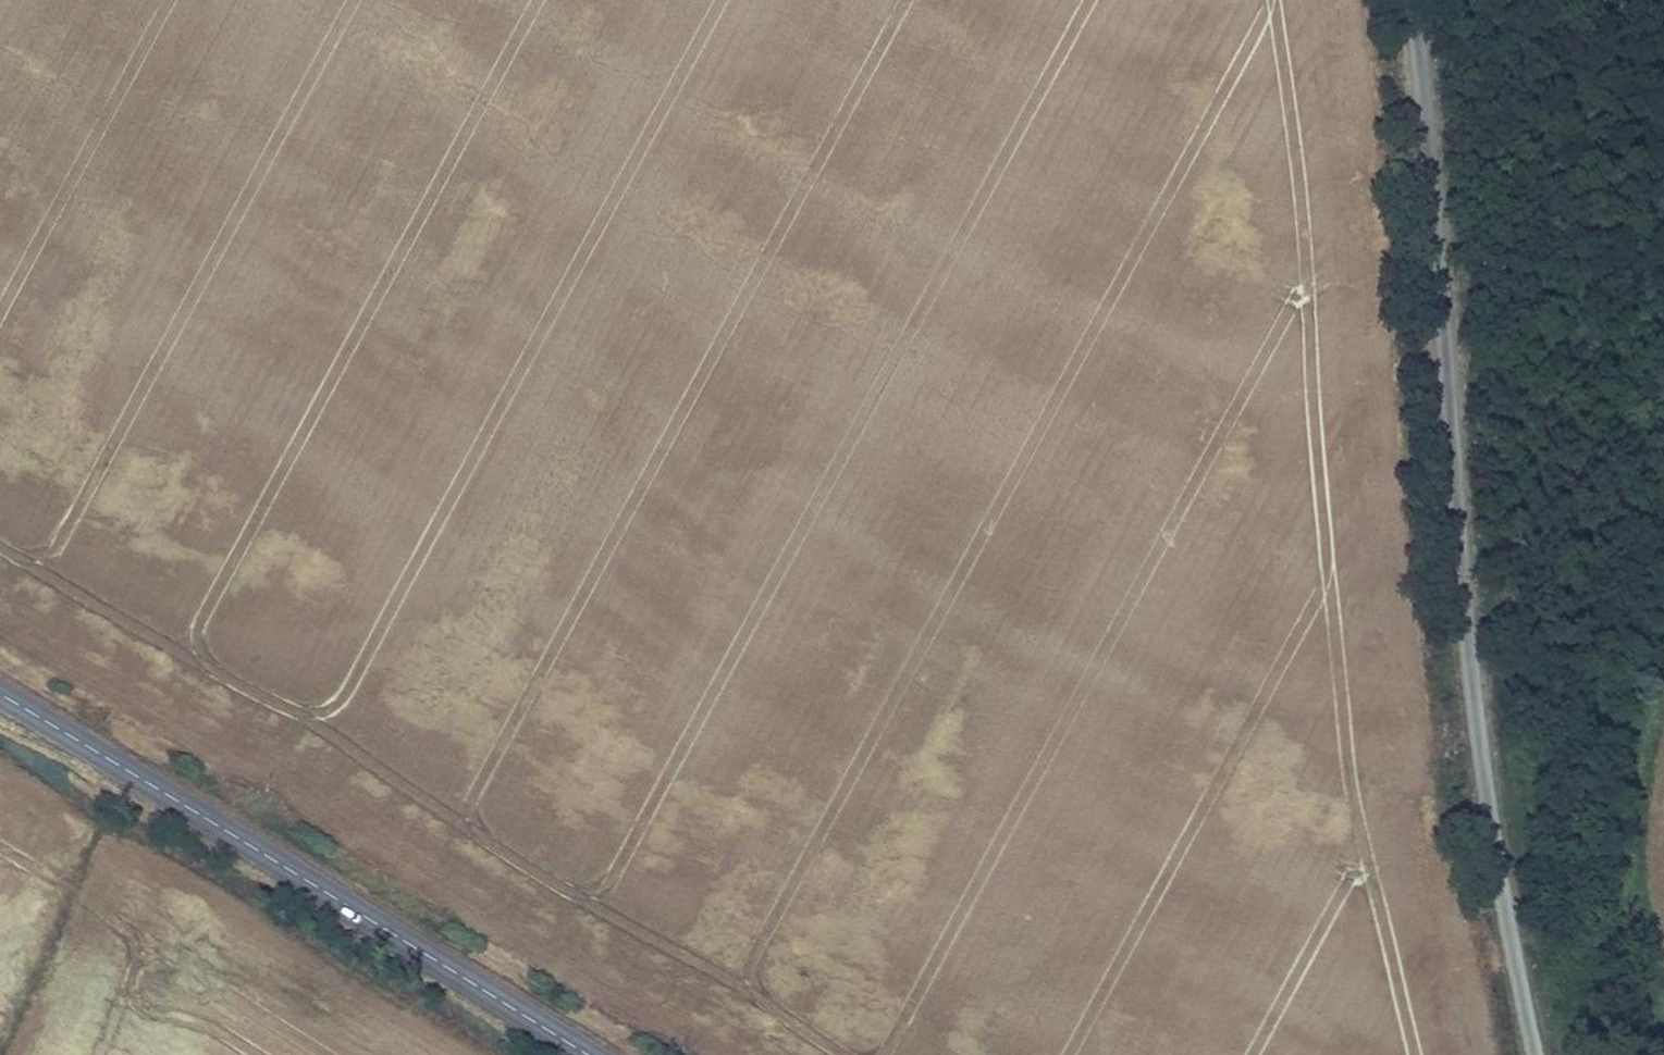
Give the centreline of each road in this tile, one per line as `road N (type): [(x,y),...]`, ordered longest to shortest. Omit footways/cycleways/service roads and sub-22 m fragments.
road 1 (unclassified): [(1411,0),(1478,761),(1533,1054)]
road 2 (tertiary): [(0,688),(595,1054)]

